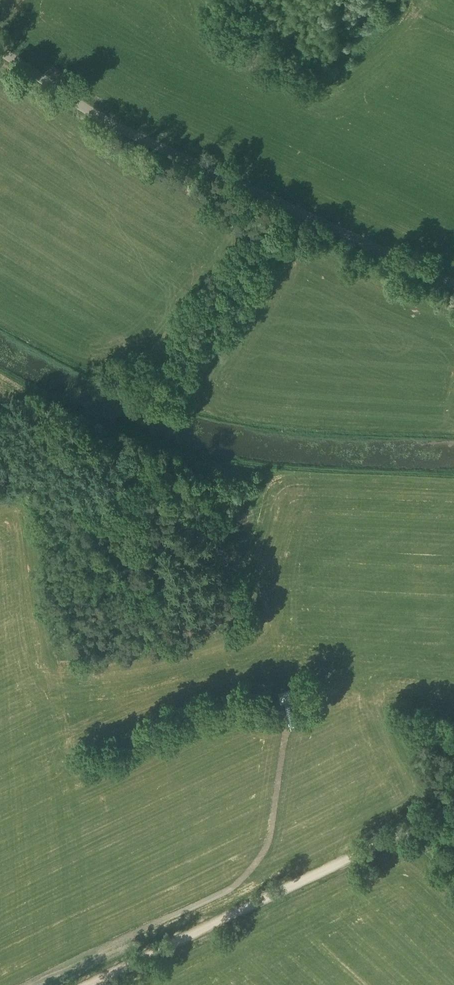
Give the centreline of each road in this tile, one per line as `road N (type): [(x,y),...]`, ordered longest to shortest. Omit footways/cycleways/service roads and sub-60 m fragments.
road 1 (unclassified): [(453,282),(108,123),(0,50)]
road 2 (track): [(82,984),(453,803)]

